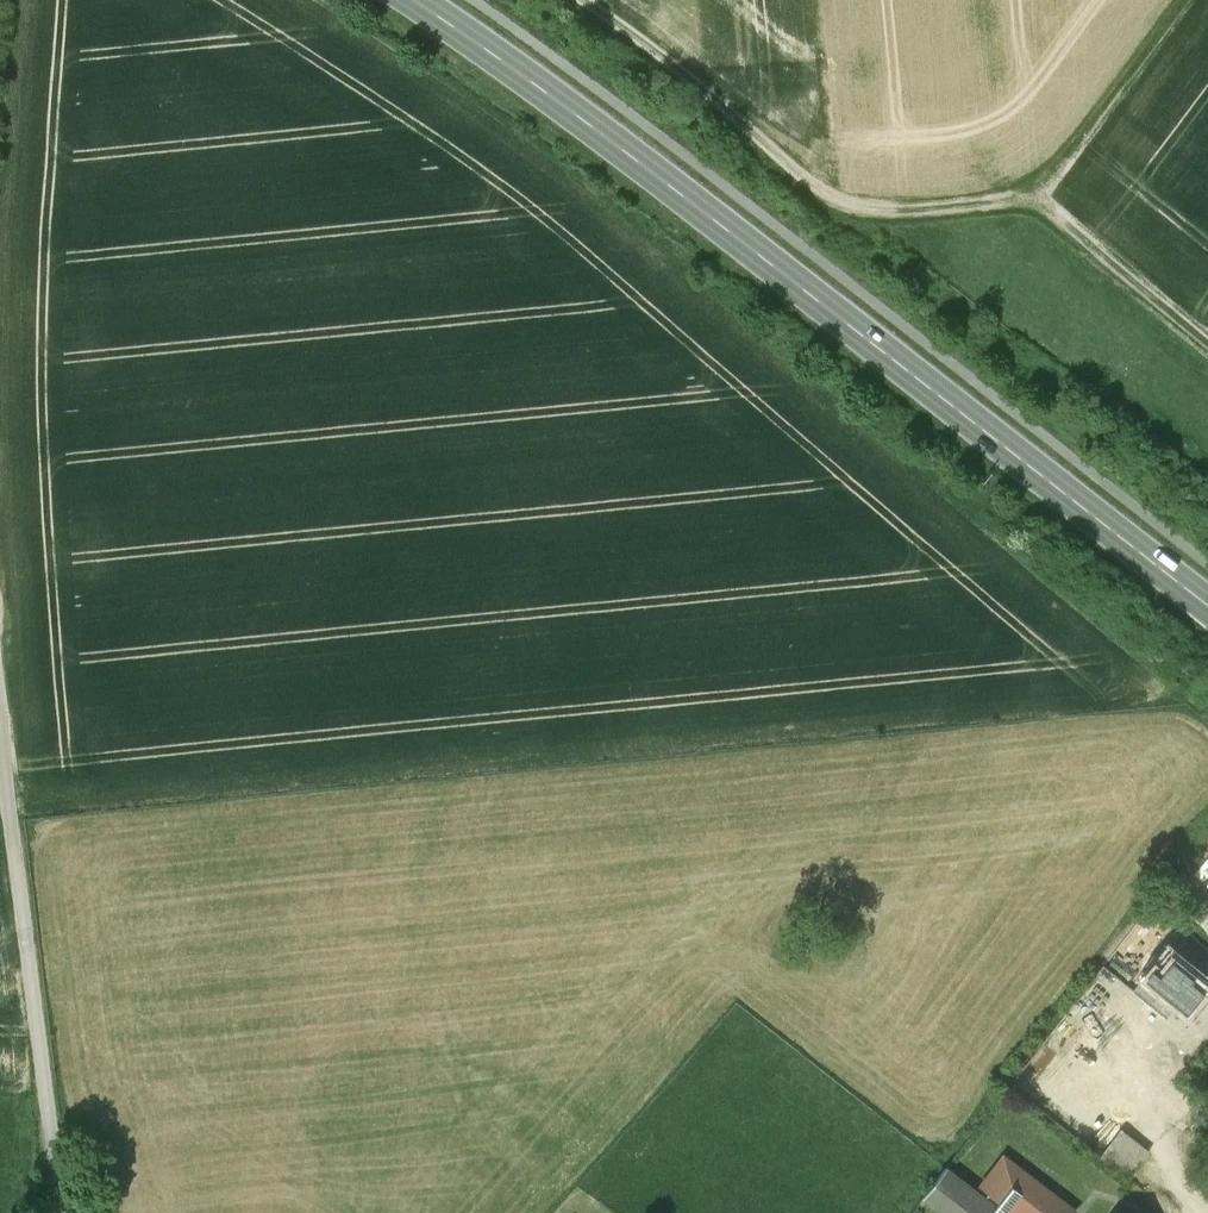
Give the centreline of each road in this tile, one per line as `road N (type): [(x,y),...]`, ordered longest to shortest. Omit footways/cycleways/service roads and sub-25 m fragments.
road 1 (secondary): [(404,0),(1207,598)]
road 2 (track): [(578,0),(869,220),(1026,200)]
road 3 (unclassified): [(84,1212),(68,1164),(0,720)]
road 4 (track): [(1026,200),(1181,0)]
road 5 (track): [(1207,346),(1026,200)]

